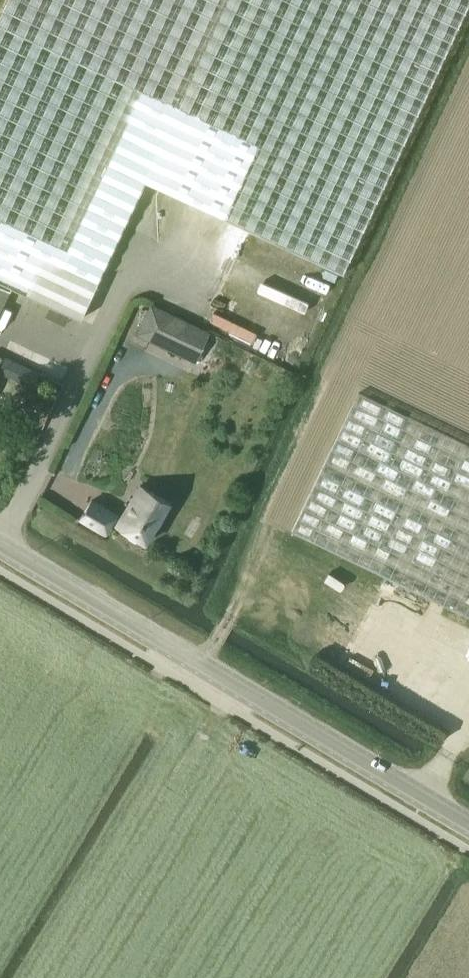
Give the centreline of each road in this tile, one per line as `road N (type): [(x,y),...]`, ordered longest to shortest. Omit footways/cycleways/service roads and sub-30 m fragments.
road 1 (secondary): [(468,824),(0,545)]
road 2 (track): [(199,664),(253,547)]

